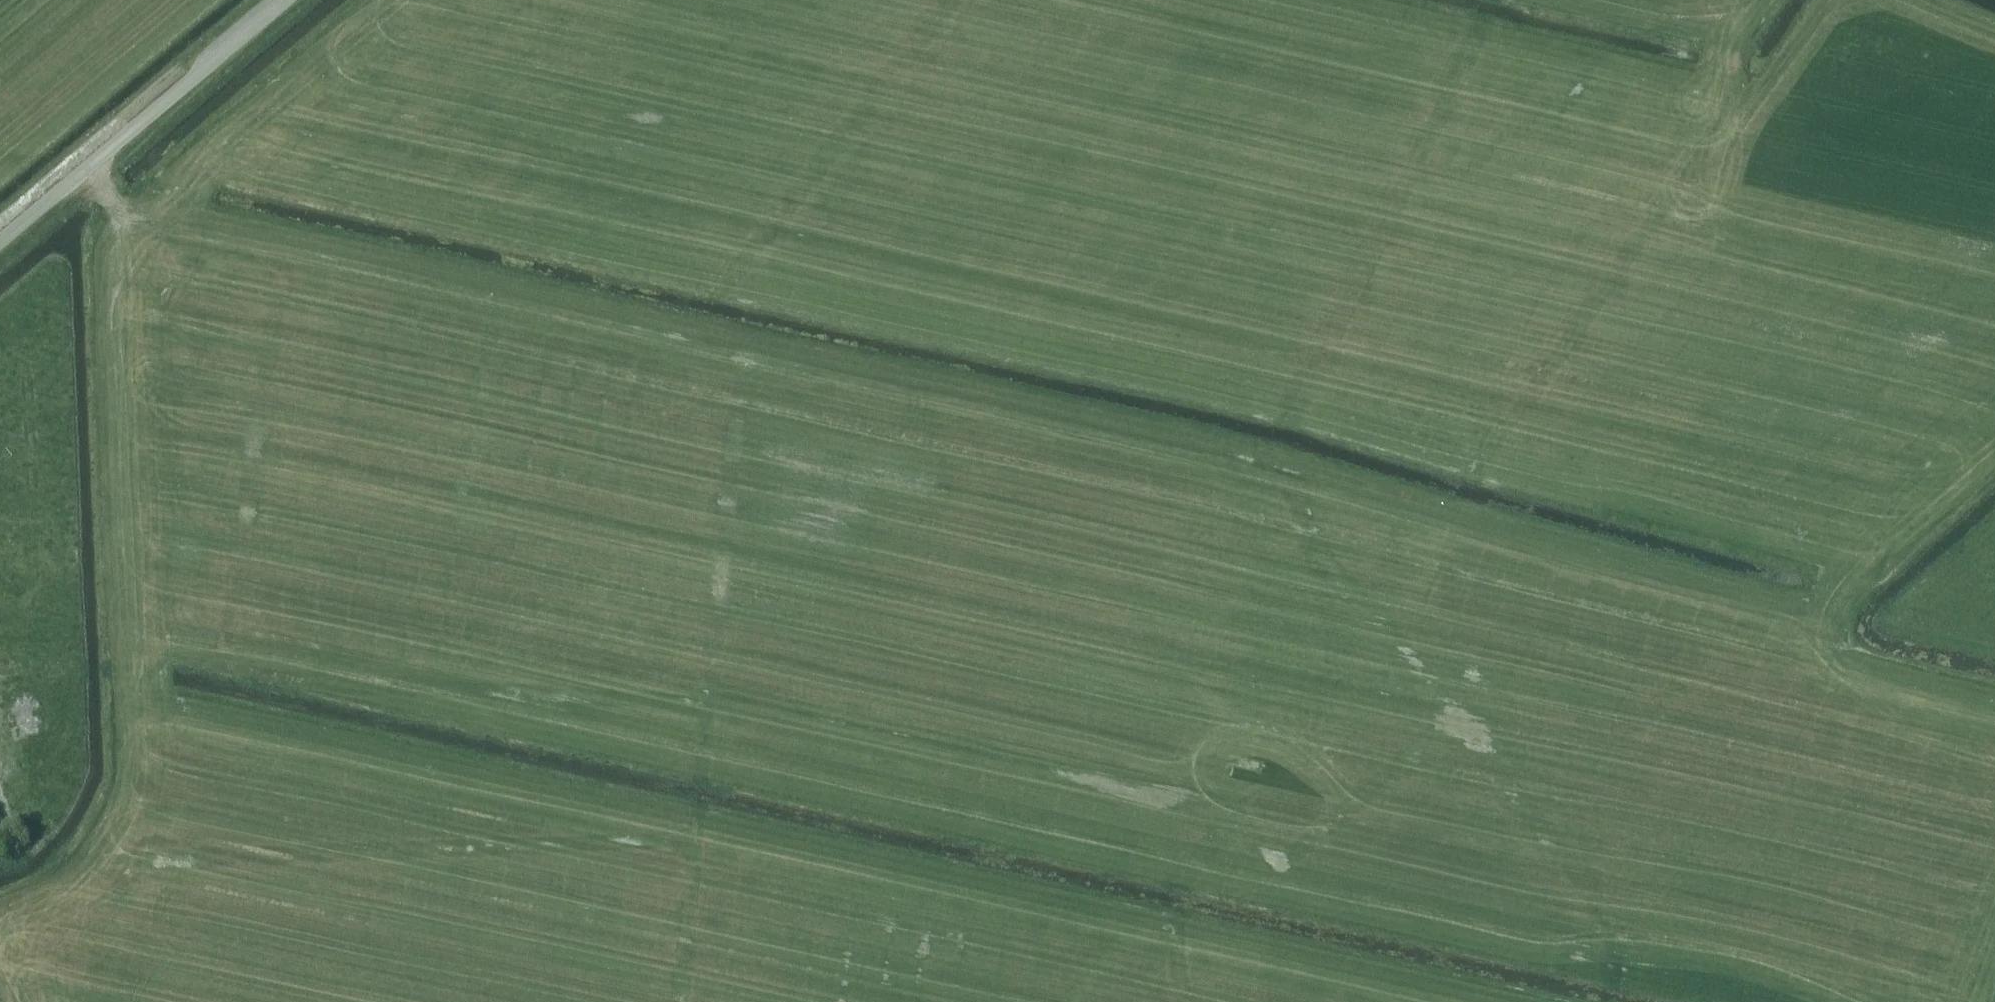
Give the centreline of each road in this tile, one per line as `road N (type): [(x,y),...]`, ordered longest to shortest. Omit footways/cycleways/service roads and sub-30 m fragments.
road 1 (unclassified): [(0,242),(287,0)]

